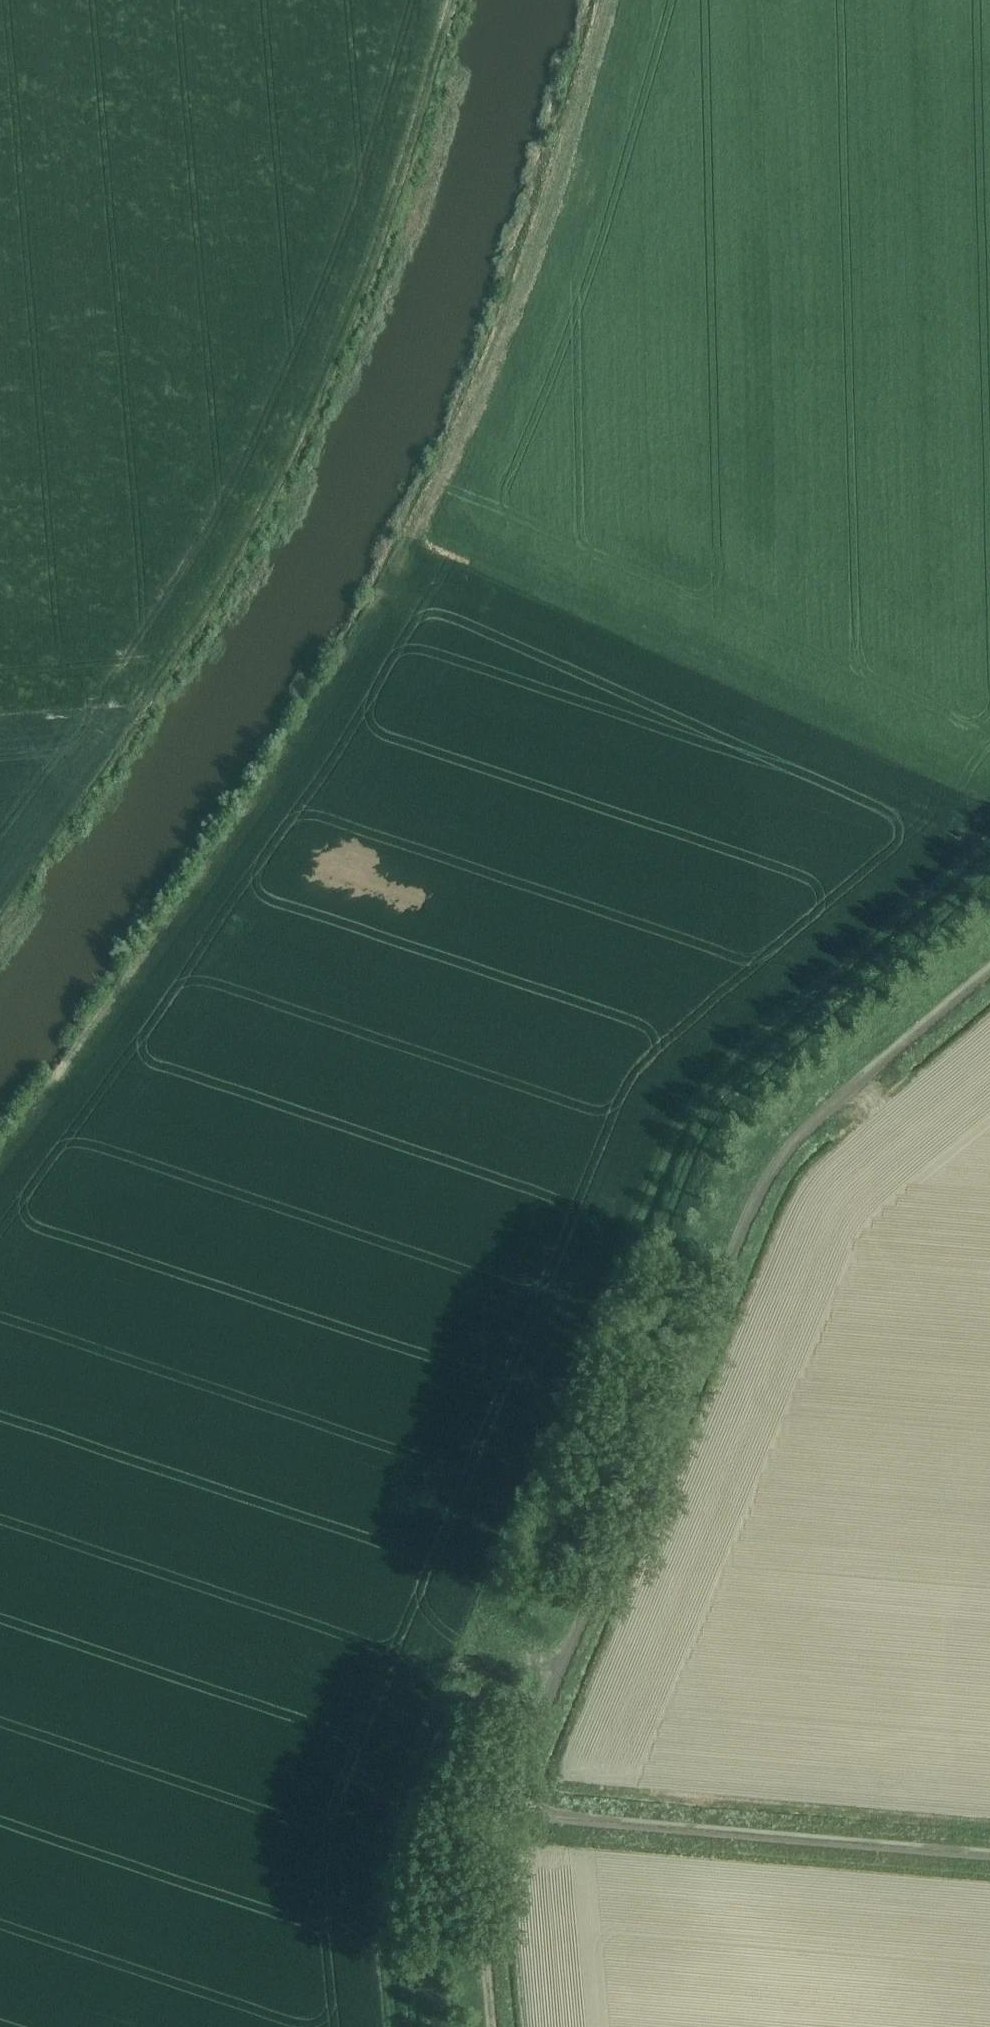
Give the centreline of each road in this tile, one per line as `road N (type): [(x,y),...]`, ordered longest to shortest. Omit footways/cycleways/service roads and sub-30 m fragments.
road 1 (track): [(510,1804),(543,1694),(765,1167),(813,1113),(989,961)]
road 2 (track): [(0,1161),(293,751),(412,540)]
road 3 (track): [(989,1855),(575,1820),(510,1804)]
road 4 (track): [(510,1804),(486,1889),(494,2026)]

